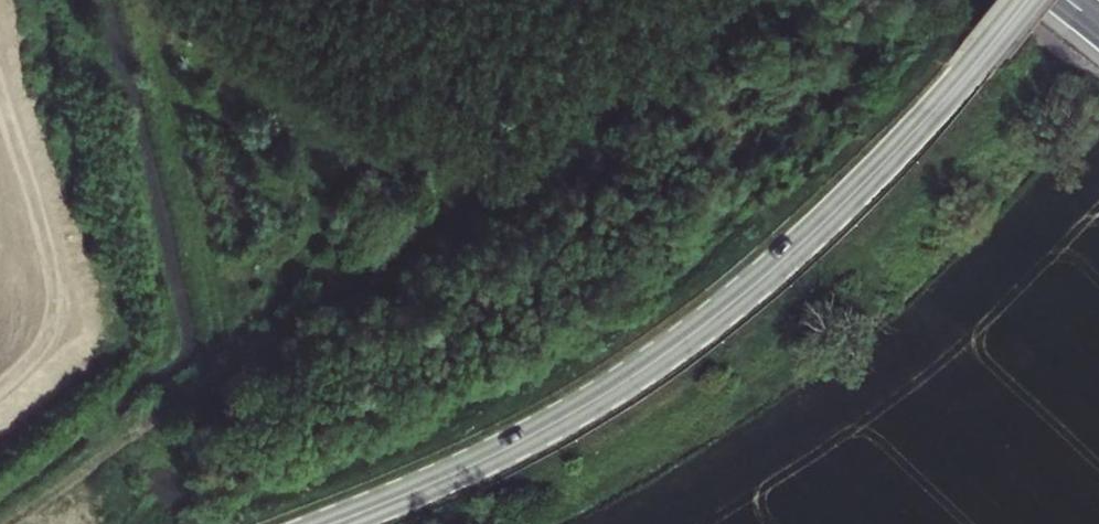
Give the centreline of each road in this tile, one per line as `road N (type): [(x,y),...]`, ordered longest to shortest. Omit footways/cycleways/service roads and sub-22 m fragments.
road 1 (tertiary): [(1023,0),(868,182),(721,313),(552,426),(336,523)]

